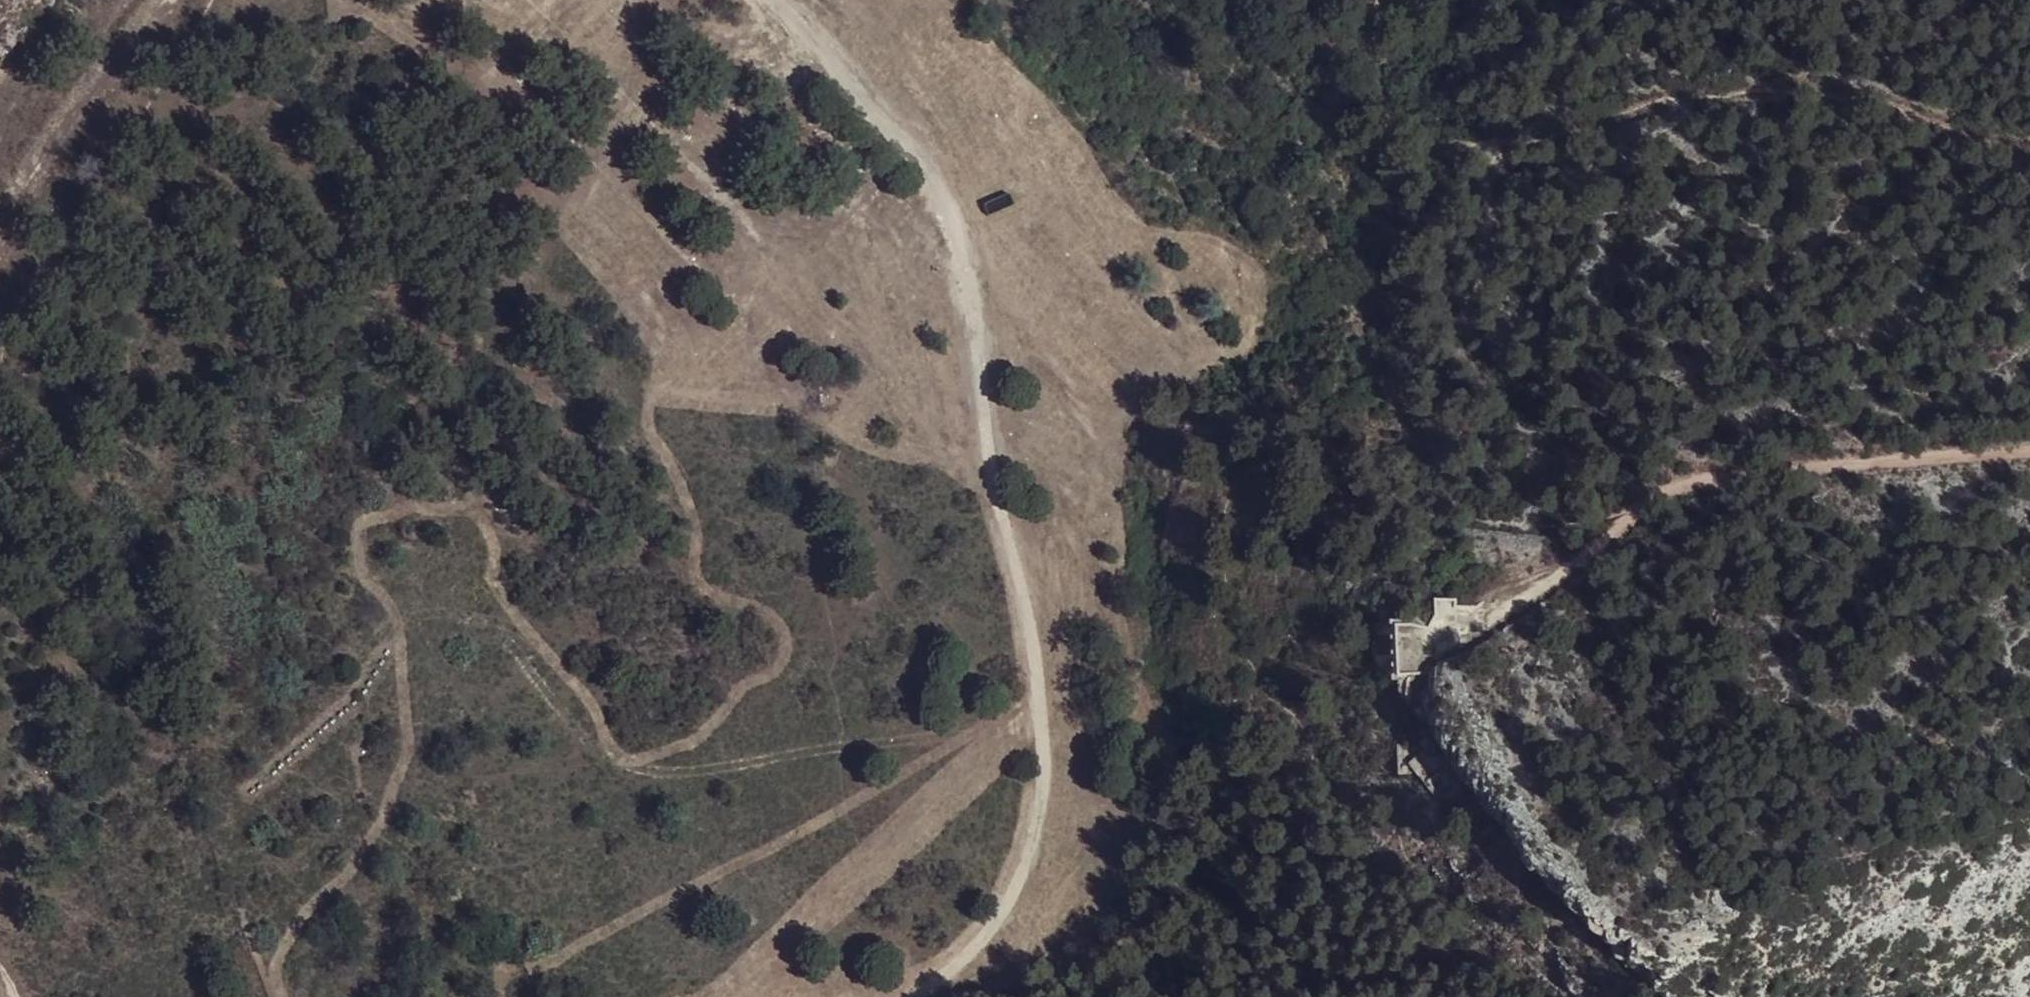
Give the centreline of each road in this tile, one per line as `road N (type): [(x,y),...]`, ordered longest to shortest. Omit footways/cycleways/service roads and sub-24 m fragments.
road 1 (track): [(911,996),(966,954),(1027,865),(1041,766),(1016,531),(992,447),(963,247),(937,187),(765,0)]
road 2 (track): [(1469,640),(1659,503),(1715,484),(2029,456)]

